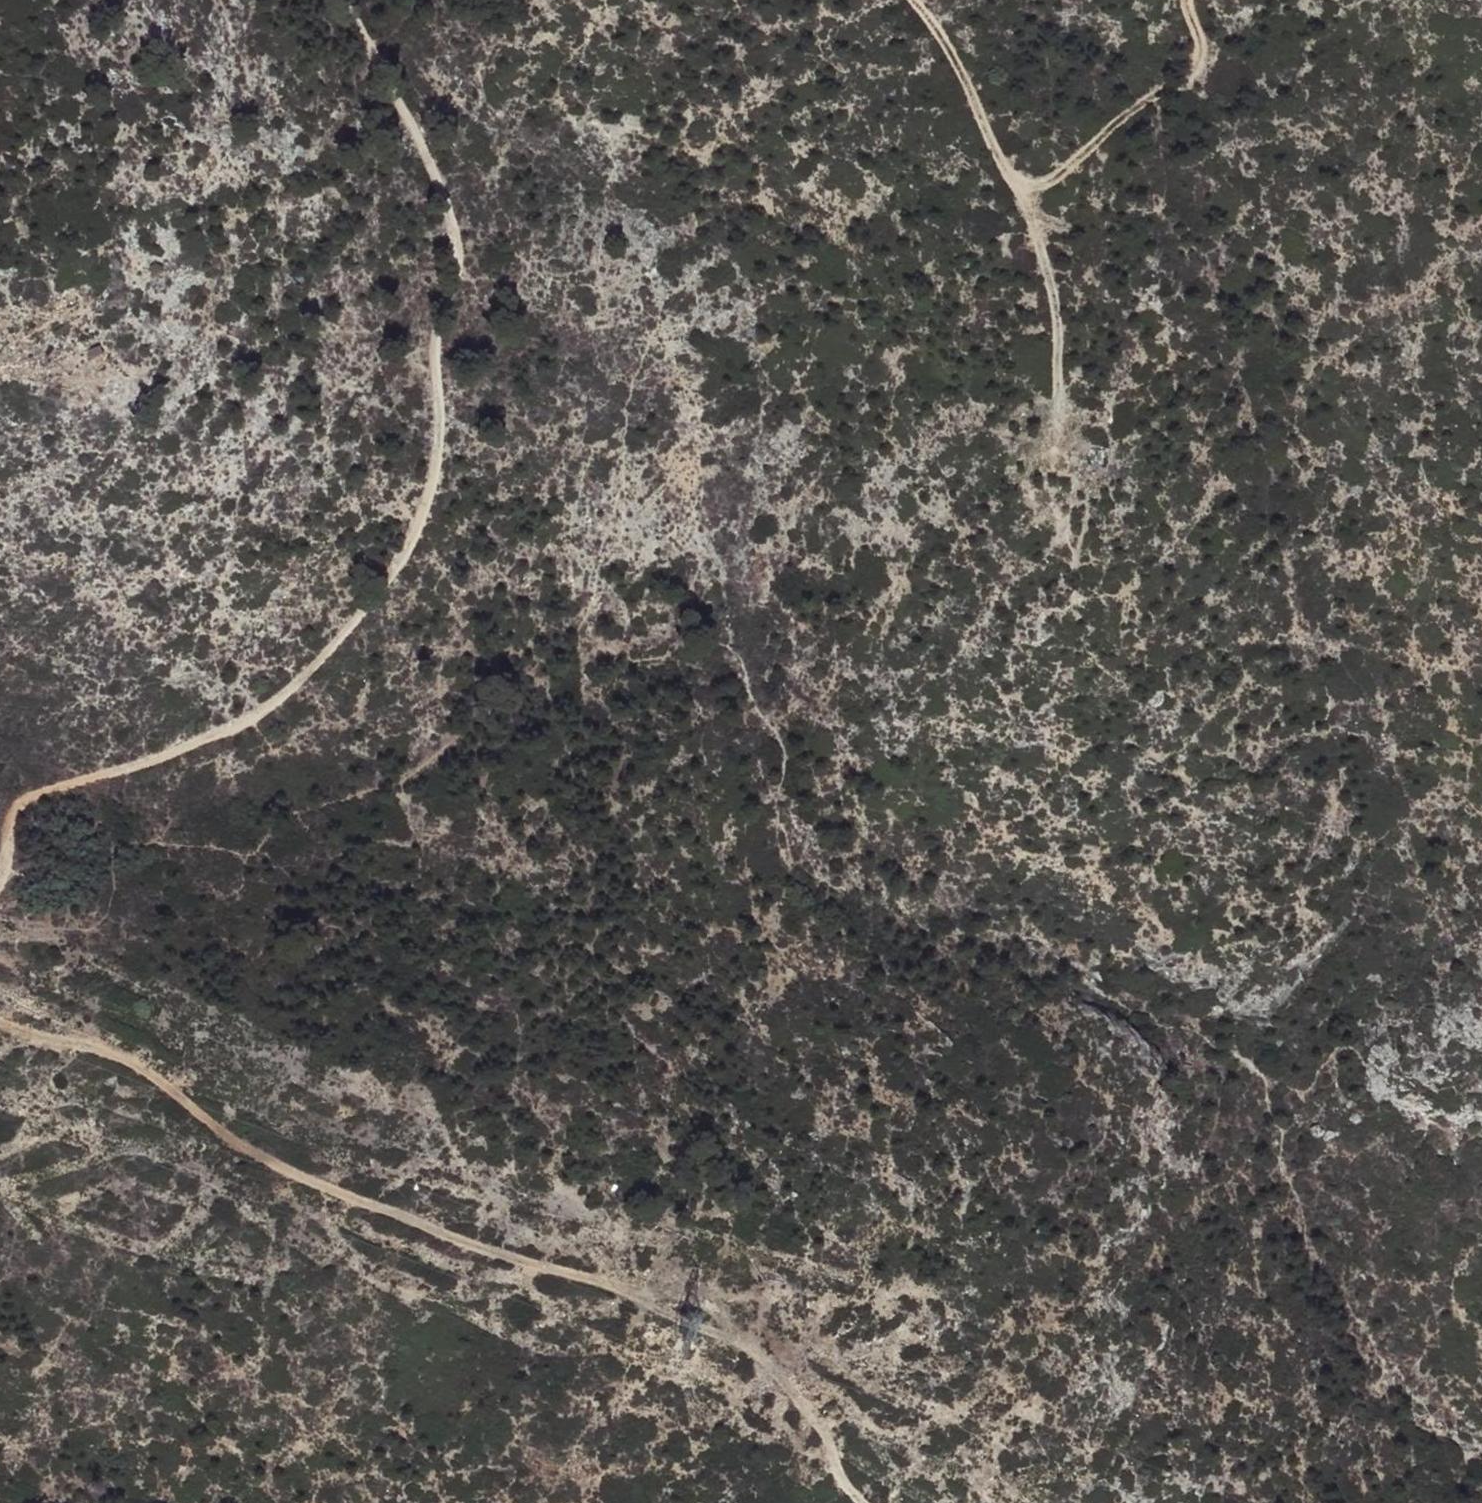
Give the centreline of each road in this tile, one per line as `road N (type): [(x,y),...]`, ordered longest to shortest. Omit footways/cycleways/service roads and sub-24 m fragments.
road 1 (track): [(346,0),(404,111),(457,246),(436,339),(440,450),(412,537),(388,580),(263,711),(235,728),(15,807),(0,871)]
road 2 (track): [(0,1023),(62,1045),(122,1053),(278,1168),(765,1355),(804,1403),(859,1502)]
road 3 (track): [(913,0),(926,10),(1015,185),(1055,307),(1056,424)]
road 4 (track): [(1015,185),(1090,146),(1188,69),(1187,0)]

